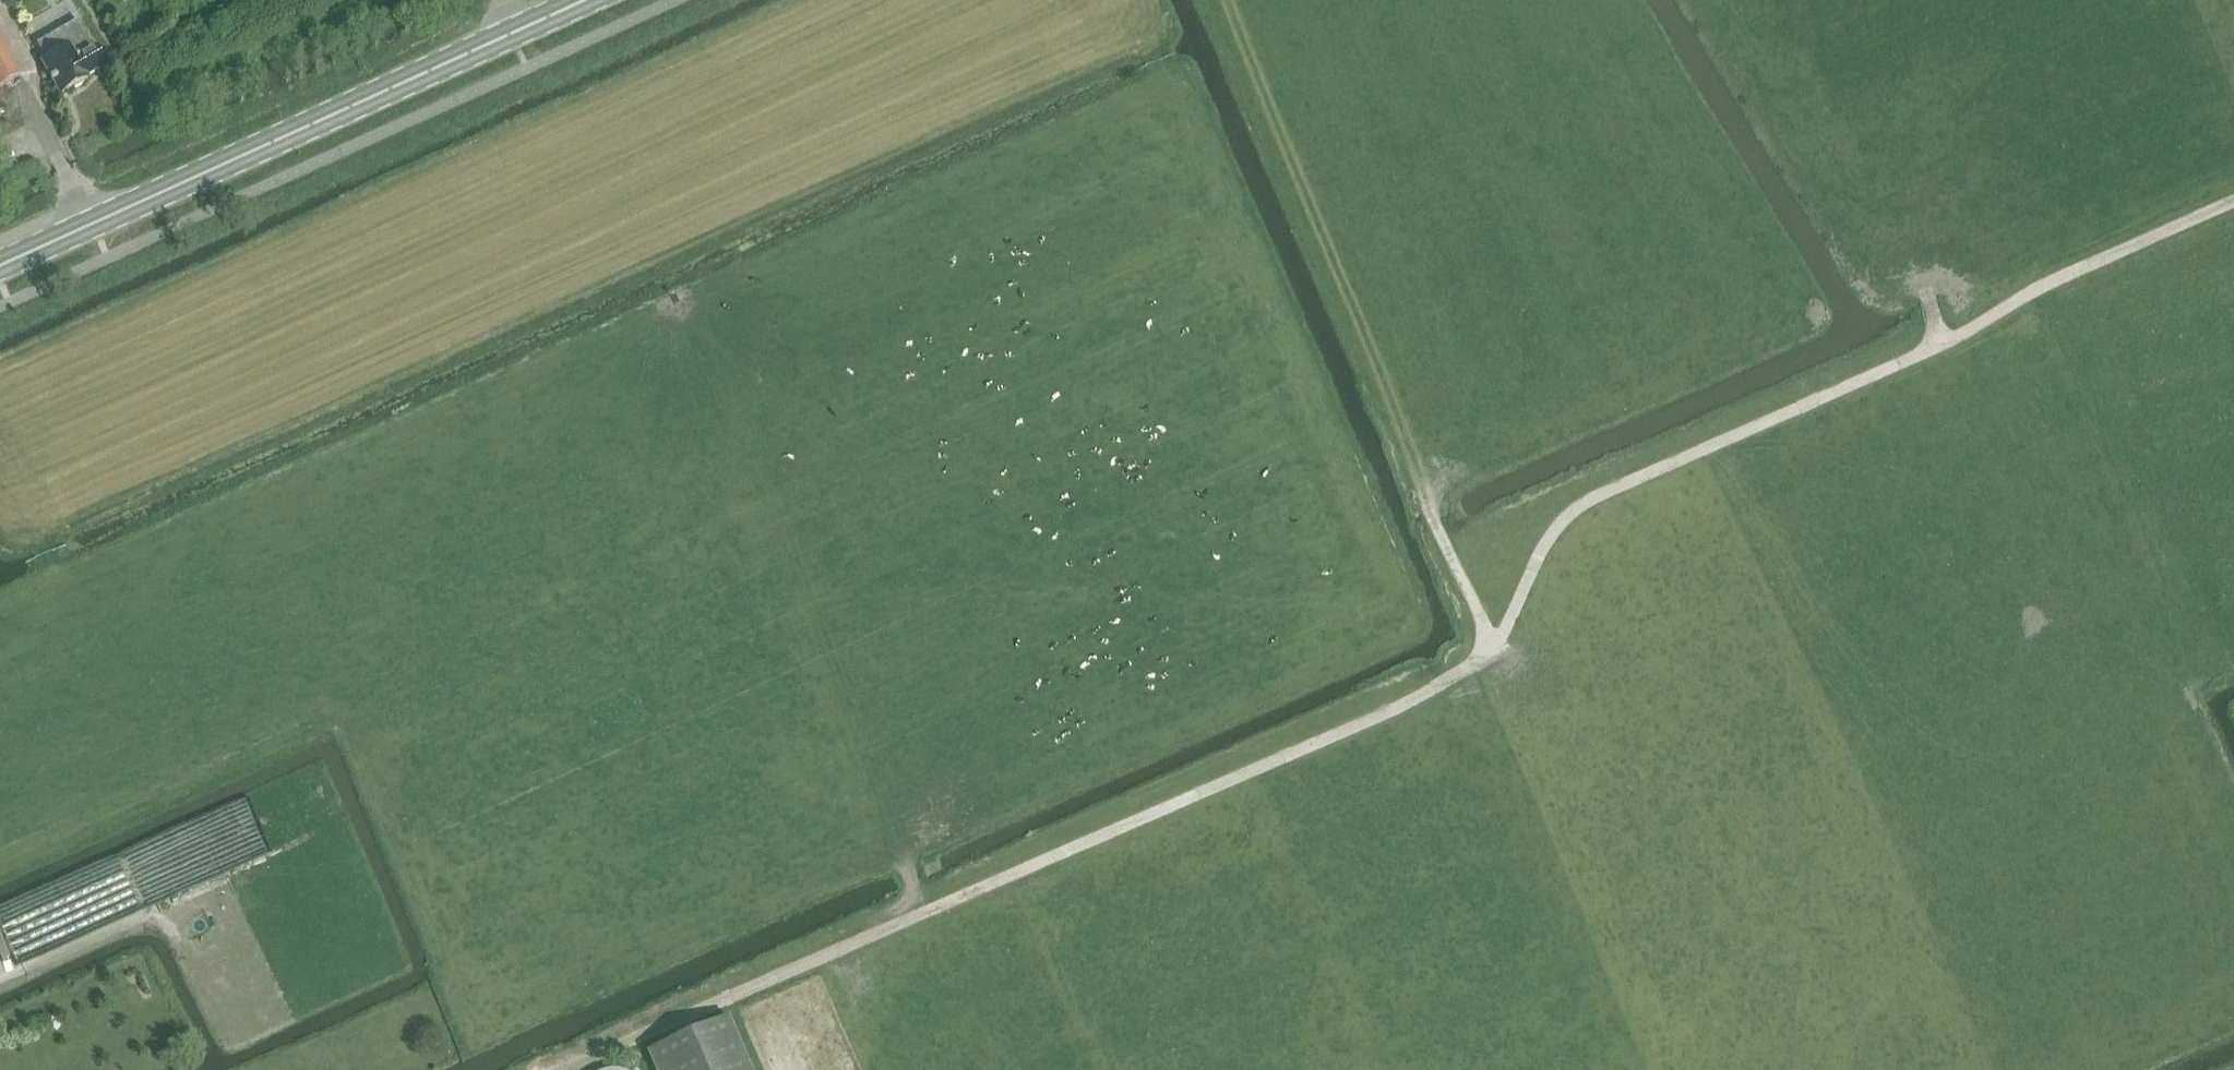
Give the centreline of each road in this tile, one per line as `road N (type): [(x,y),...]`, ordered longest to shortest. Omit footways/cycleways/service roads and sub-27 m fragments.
road 1 (secondary): [(0,265),(583,0)]

